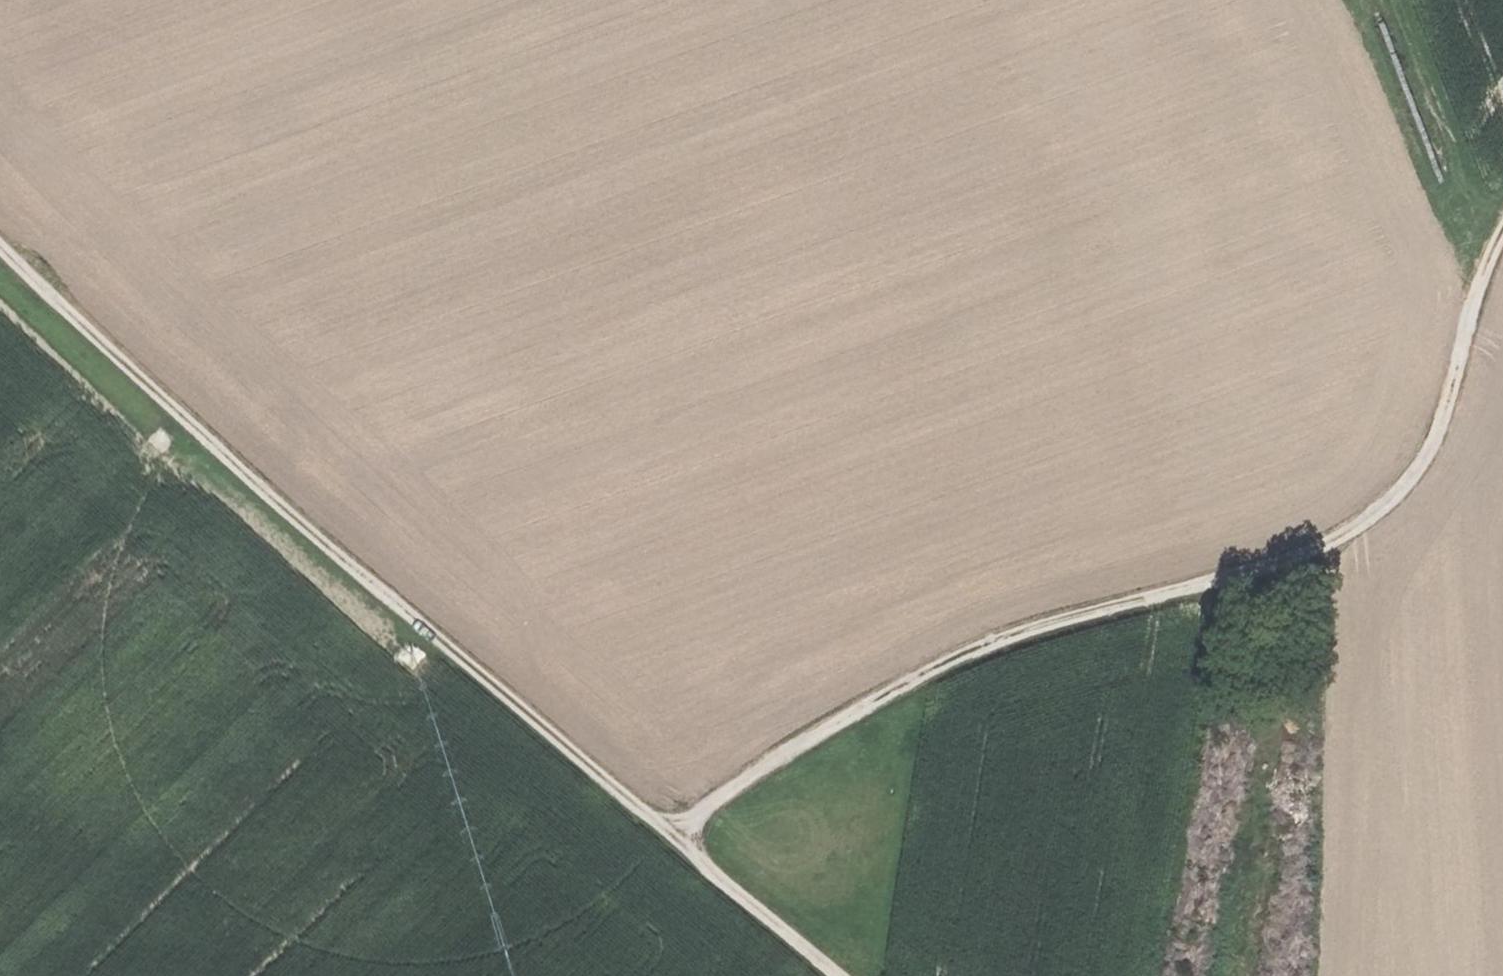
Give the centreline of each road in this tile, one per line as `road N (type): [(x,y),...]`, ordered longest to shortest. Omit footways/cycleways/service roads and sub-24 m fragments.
road 1 (track): [(1502,231),(1424,465),(1353,533),(1261,573),(1012,634),(932,668),(676,830)]
road 2 (track): [(676,830),(525,731),(0,249)]
road 3 (track): [(676,830),(834,975)]

